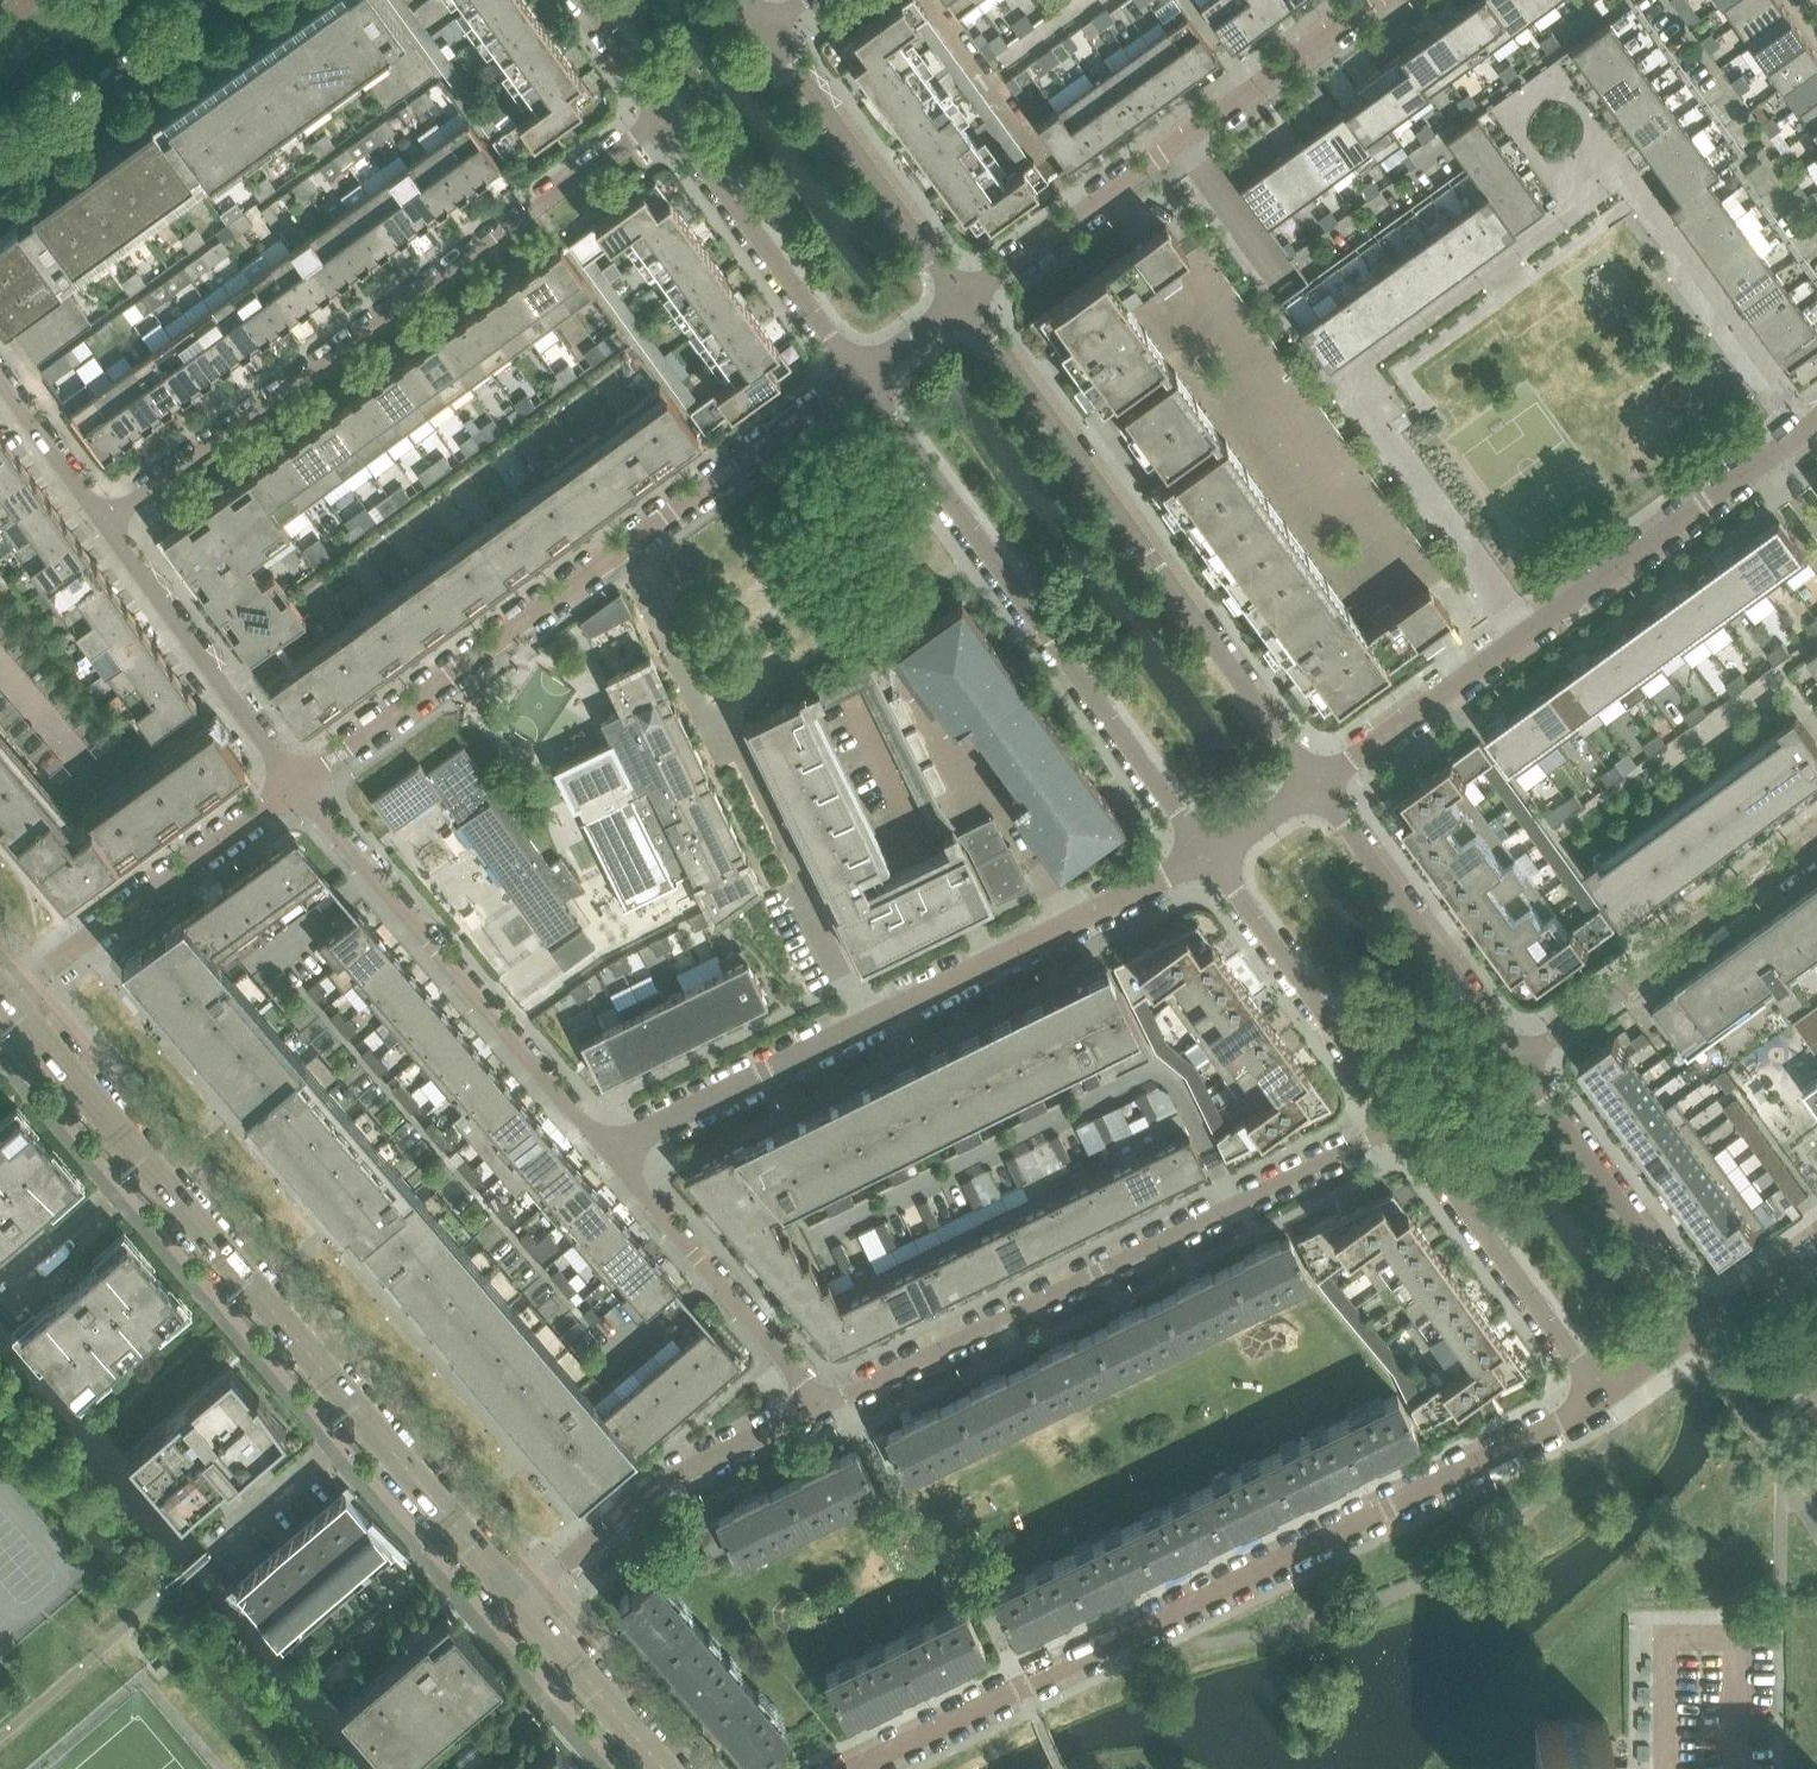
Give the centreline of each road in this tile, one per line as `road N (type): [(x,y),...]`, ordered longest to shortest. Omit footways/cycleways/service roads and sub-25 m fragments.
road 1 (residential): [(850,1768),(1601,1392)]
road 2 (tertiary): [(522,1603),(5,999)]
road 3 (residential): [(667,111),(102,525)]
road 4 (residential): [(295,785),(859,376)]
road 5 (residential): [(605,1150),(1209,853)]
road 6 (residential): [(1401,1119),(818,1403)]
road 7 (residential): [(1317,787),(1816,420)]
road 8 (residential): [(1317,787),(963,301)]
road 9 (residential): [(859,376),(1209,853)]
road 10 (residential): [(605,1150),(295,785)]
road 11 (residential): [(1816,846),(1519,1063)]
road 12 (residential): [(5,999),(295,785)]
road 13 (residential): [(522,1603),(684,1467),(818,1403)]
road 14 (residential): [(1519,1063),(1317,787)]
road 15 (residential): [(1401,1119),(1601,1392)]
road 16 (residential): [(963,301),(769,28)]
road 17 (residential): [(818,1403),(605,1150)]
road 18 (residential): [(1209,853),(1401,1119)]
road 19 (residential): [(667,111),(859,376)]
road 20 (residential): [(295,785),(102,525)]
road 21 (residential): [(1705,1324),(1519,1063)]
road 22 (residential): [(0,167),(229,0)]
road 23 (residential): [(963,301),(1180,141)]
road 24 (residential): [(1180,141),(1372,0)]
road 25 (tertiary): [(664,1768),(522,1603)]
road 26 (residential): [(1180,141),(1286,285)]
road 27 (residential): [(102,525),(0,387)]
road 28 (residential): [(1705,1324),(1816,1242)]
road 29 (residential): [(586,0),(667,111)]
road 30 (residential): [(859,376),(963,301)]
road 31 (residential): [(1209,853),(1317,787)]
road 32 (residential): [(1601,1392),(1705,1324)]

